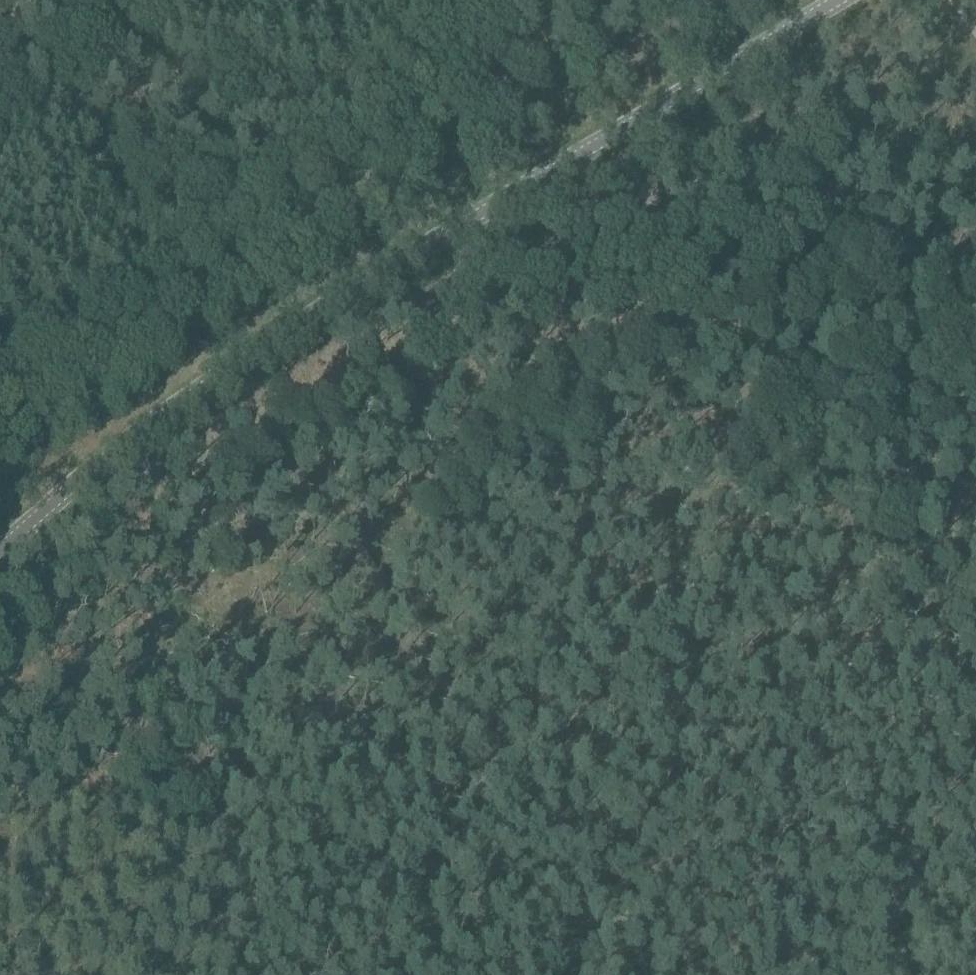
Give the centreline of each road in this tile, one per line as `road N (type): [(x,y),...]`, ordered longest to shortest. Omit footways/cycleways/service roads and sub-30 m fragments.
road 1 (tertiary): [(0,564),(191,398),(840,0)]

